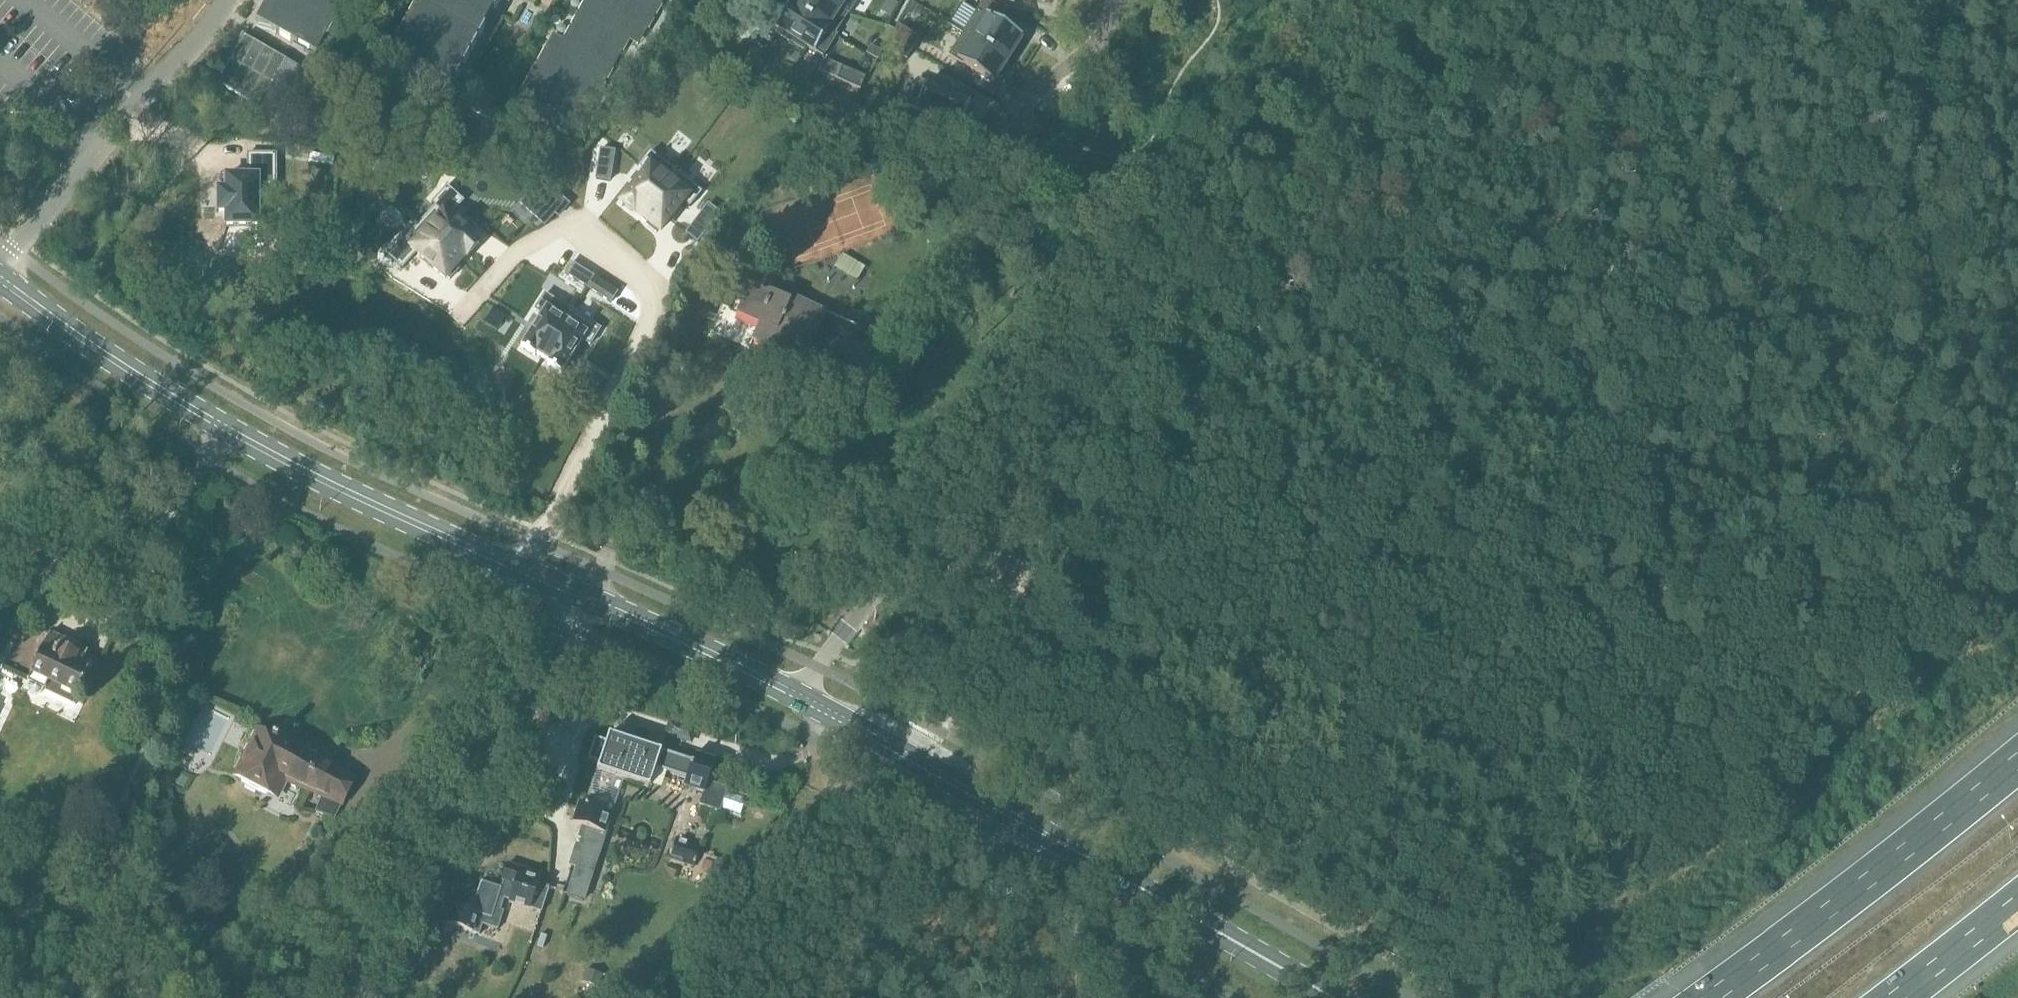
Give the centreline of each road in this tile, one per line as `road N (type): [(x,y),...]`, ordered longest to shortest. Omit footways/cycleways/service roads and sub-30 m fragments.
road 1 (primary): [(1335,997),(799,695),(590,598)]
road 2 (primary): [(590,598),(233,439),(0,279)]
road 3 (unclassified): [(348,997),(590,598)]
road 4 (motorway): [(2017,759),(1709,997)]
road 5 (residential): [(0,266),(227,0)]
road 6 (residential): [(1008,125),(1094,45),(1114,0)]
road 7 (motorway): [(1894,997),(2017,902)]

